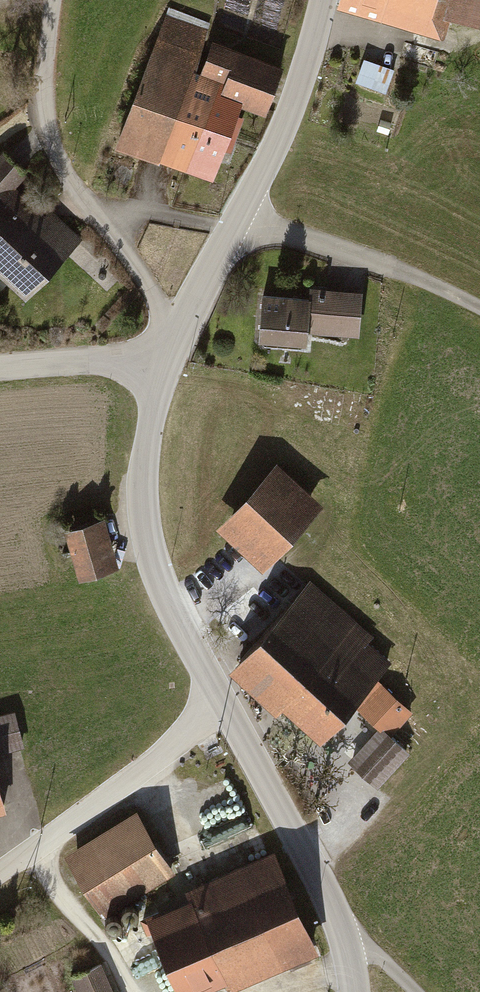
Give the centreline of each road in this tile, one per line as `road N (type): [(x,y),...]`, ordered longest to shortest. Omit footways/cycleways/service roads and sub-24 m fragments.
road 1 (tertiary): [(225,708),(173,609),(148,534),(147,449),(169,354)]
road 2 (tertiary): [(353,991),(335,916),(225,708)]
road 3 (residential): [(225,708),(0,873)]
road 4 (track): [(232,227),(289,233),(479,307)]
road 5 (tertiary): [(232,227),(288,118),(324,0)]
road 6 (unclassified): [(86,204),(58,156),(47,112),(53,0)]
road 7 (tertiary): [(169,354),(0,368)]
road 8 (unclassified): [(177,335),(86,204)]
road 9 (unclassified): [(232,227),(86,204)]
road 10 (tertiary): [(177,335),(232,227)]

